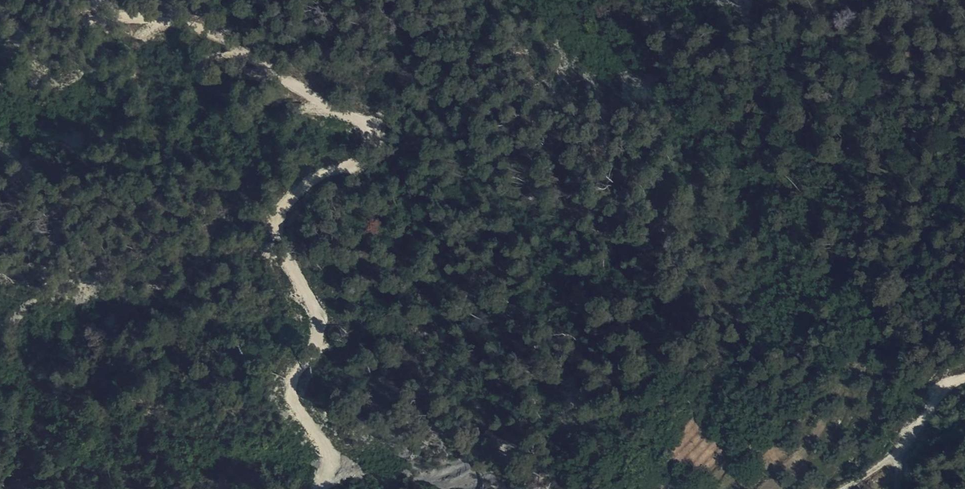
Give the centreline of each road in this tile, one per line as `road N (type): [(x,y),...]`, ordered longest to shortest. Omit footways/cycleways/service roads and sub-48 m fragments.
road 1 (track): [(318,488),(329,470),(303,411),(301,380),(322,317),(283,244),(289,199),(358,164),(367,136),(256,53),(203,27),(124,13),(114,0)]
road 2 (track): [(964,378),(928,405),(894,457),(900,488)]

